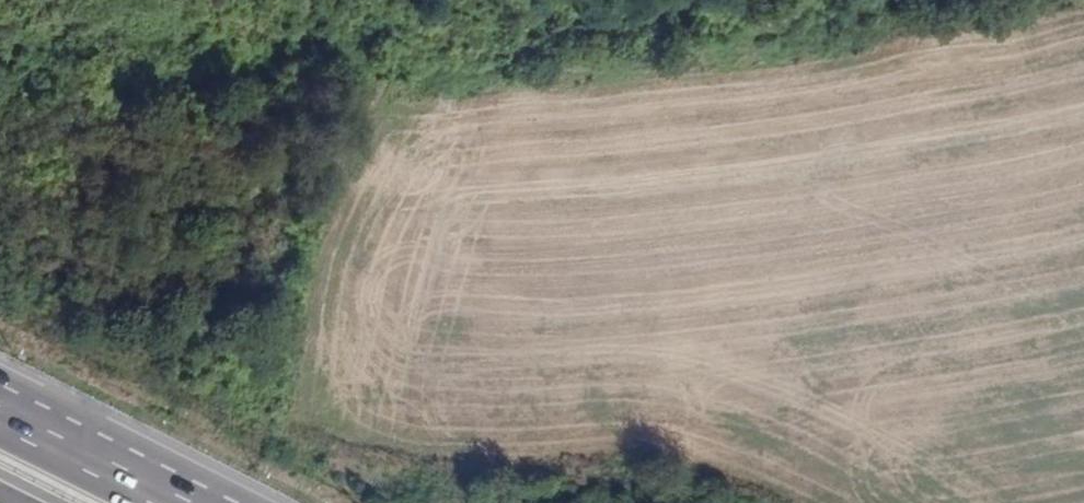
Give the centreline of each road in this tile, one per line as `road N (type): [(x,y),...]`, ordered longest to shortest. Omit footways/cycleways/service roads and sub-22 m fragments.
road 1 (motorway): [(180,502),(0,414)]

